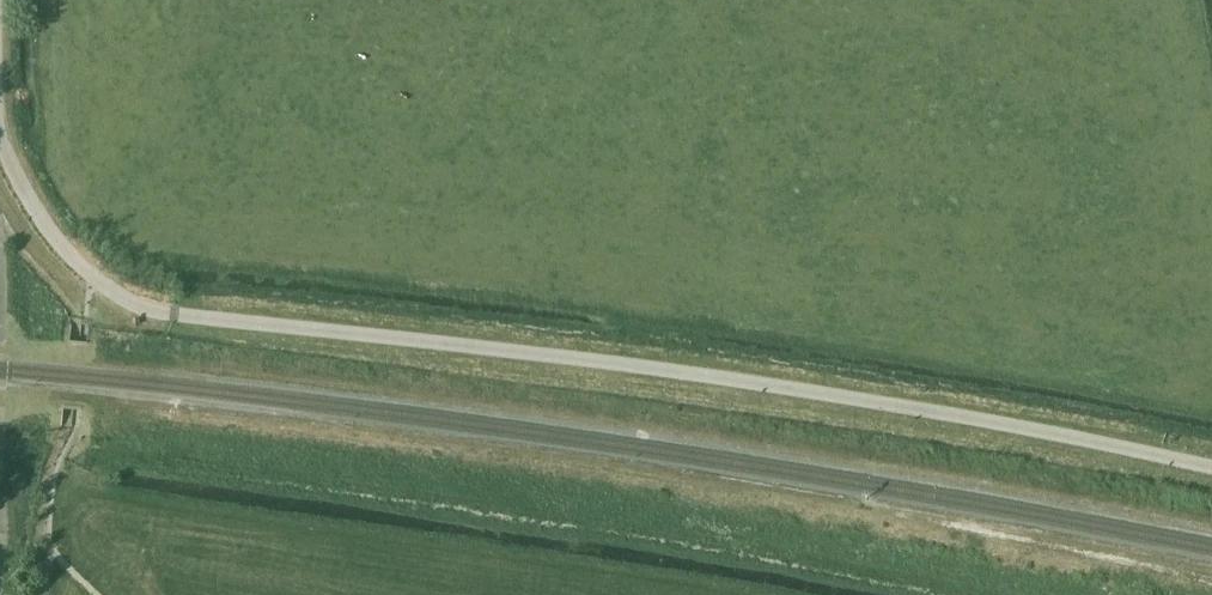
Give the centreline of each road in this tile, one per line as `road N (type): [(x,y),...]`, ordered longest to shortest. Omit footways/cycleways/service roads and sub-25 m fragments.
road 1 (unclassified): [(1211,466),(810,392),(175,316),(95,282),(66,254),(33,209),(0,132)]

